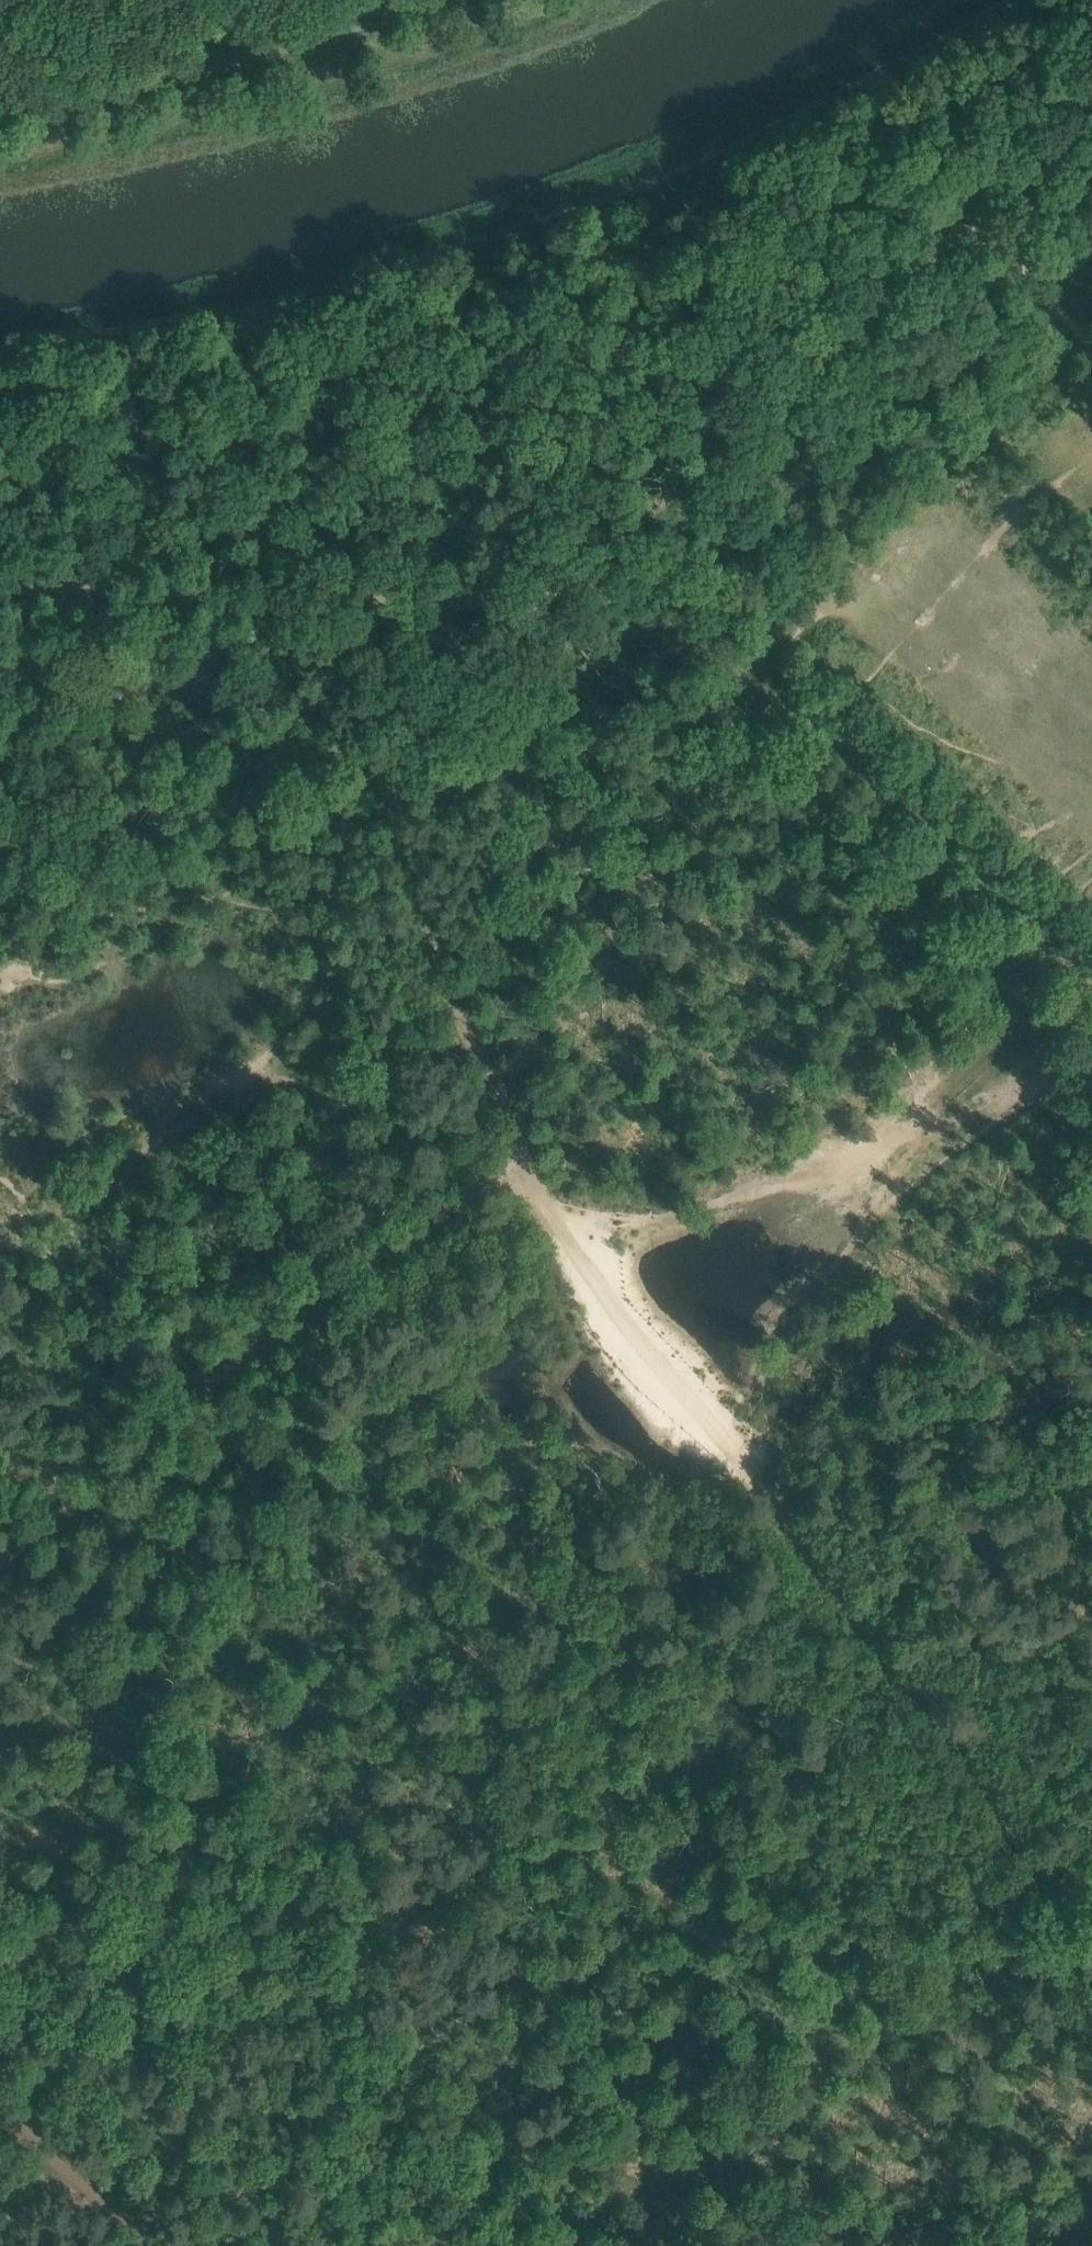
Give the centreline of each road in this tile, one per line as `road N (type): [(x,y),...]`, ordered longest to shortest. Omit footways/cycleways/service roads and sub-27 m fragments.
road 1 (track): [(611,1274),(630,1323),(750,1472),(1091,1969)]
road 2 (track): [(629,534),(578,566),(538,577),(0,561)]
road 3 (track): [(1091,122),(629,534)]
road 4 (track): [(0,2113),(54,2159),(126,2245)]

